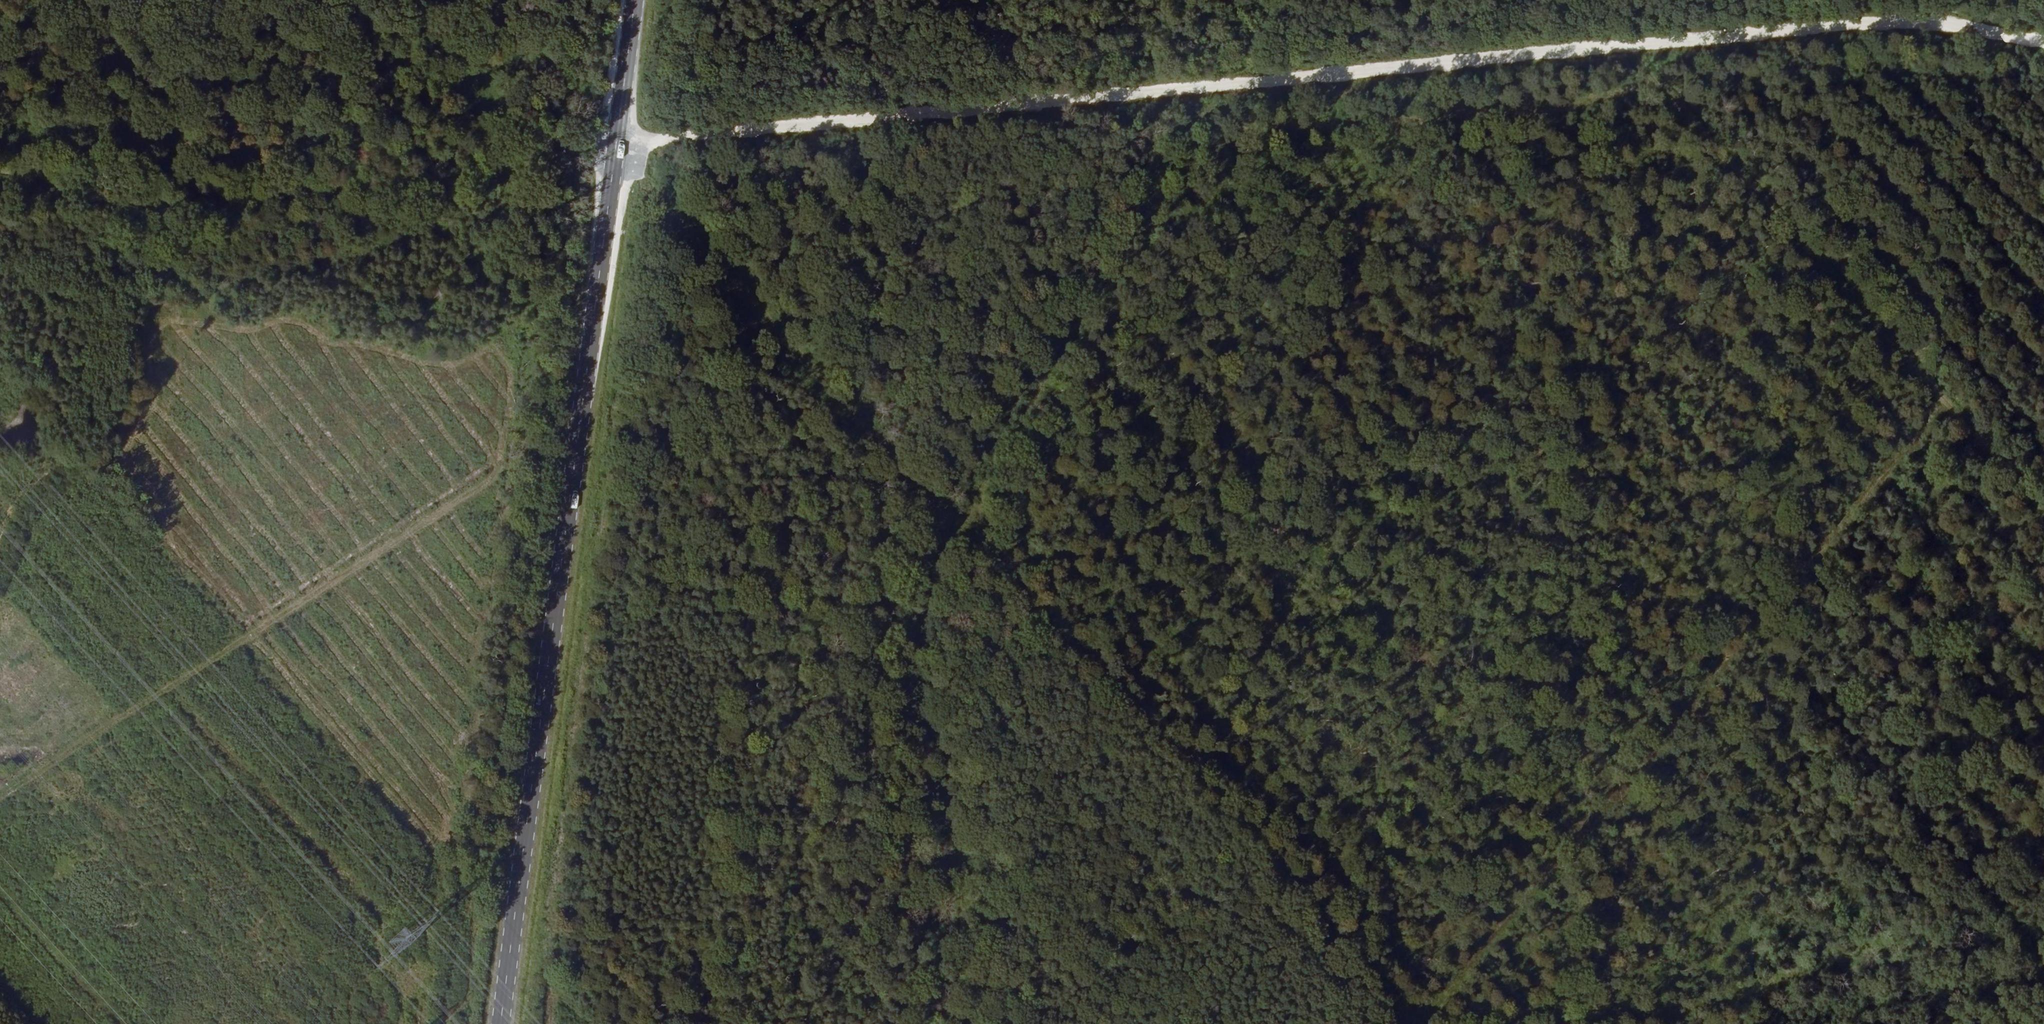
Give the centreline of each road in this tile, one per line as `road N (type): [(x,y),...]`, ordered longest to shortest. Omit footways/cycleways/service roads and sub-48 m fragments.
road 1 (track): [(615,141),(1902,19),(2043,42)]
road 2 (track): [(1414,1023),(615,141)]
road 3 (primary): [(634,0),(501,1023)]
road 4 (track): [(576,452),(0,803)]
road 5 (track): [(615,141),(503,158),(447,137),(389,167),(170,190),(101,178),(0,182)]
road 6 (track): [(2043,502),(1626,45)]
road 7 (track): [(615,141),(488,0)]

